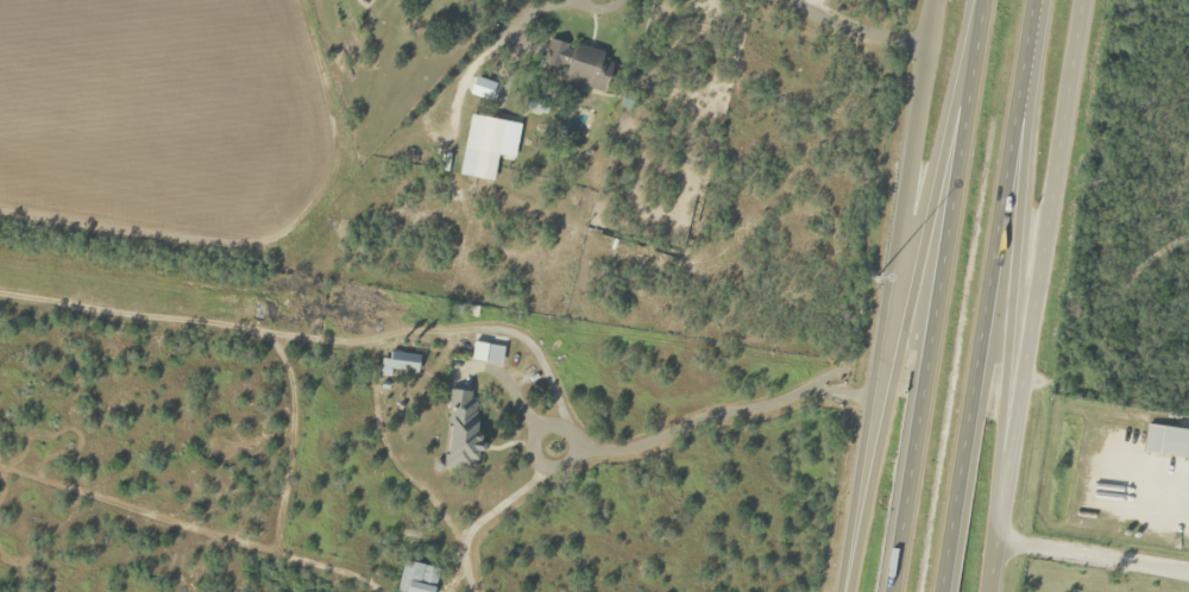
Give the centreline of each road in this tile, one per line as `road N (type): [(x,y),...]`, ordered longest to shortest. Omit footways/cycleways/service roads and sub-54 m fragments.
road 1 (motorway): [(977,0),(852,591)]
road 2 (motorway): [(986,0),(893,591)]
road 3 (motorway): [(947,591),(1037,0)]
road 4 (secondary): [(934,0),(847,591)]
road 5 (secondary): [(988,566),(1078,0)]
road 6 (motorway): [(988,566),(1041,0)]
road 7 (residential): [(1188,572),(992,541)]
road 8 (residential): [(787,0),(850,25),(929,38)]

